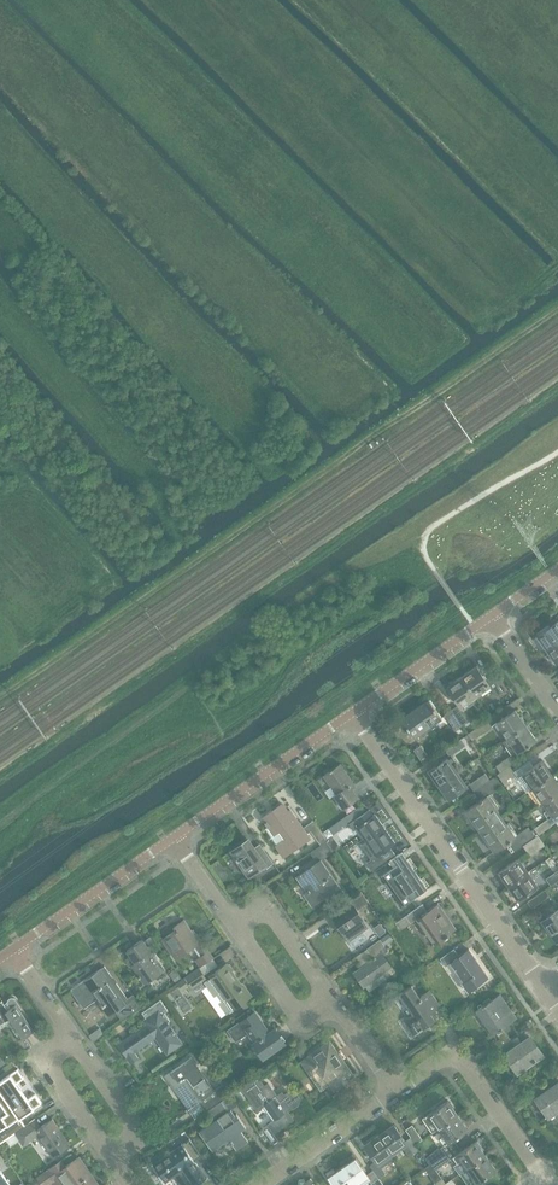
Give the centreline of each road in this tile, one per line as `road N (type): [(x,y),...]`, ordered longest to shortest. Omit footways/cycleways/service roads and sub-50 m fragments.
road 1 (track): [(557,310),(0,700)]
road 2 (residential): [(544,985),(353,713)]
road 3 (residential): [(550,1184),(453,1057),(396,1091)]
road 4 (residential): [(173,838),(353,713)]
road 5 (residential): [(14,949),(173,838)]
road 6 (residential): [(353,713),(491,616)]
road 7 (residential): [(261,1184),(396,1091)]
road 8 (residential): [(108,1155),(139,1135),(76,1042)]
road 9 (residential): [(108,1155),(46,1061),(76,1042)]
road 10 (residential): [(328,997),(304,1014),(290,1008),(233,923)]
road 11 (residential): [(233,923),(255,910),(269,912),(328,997)]

